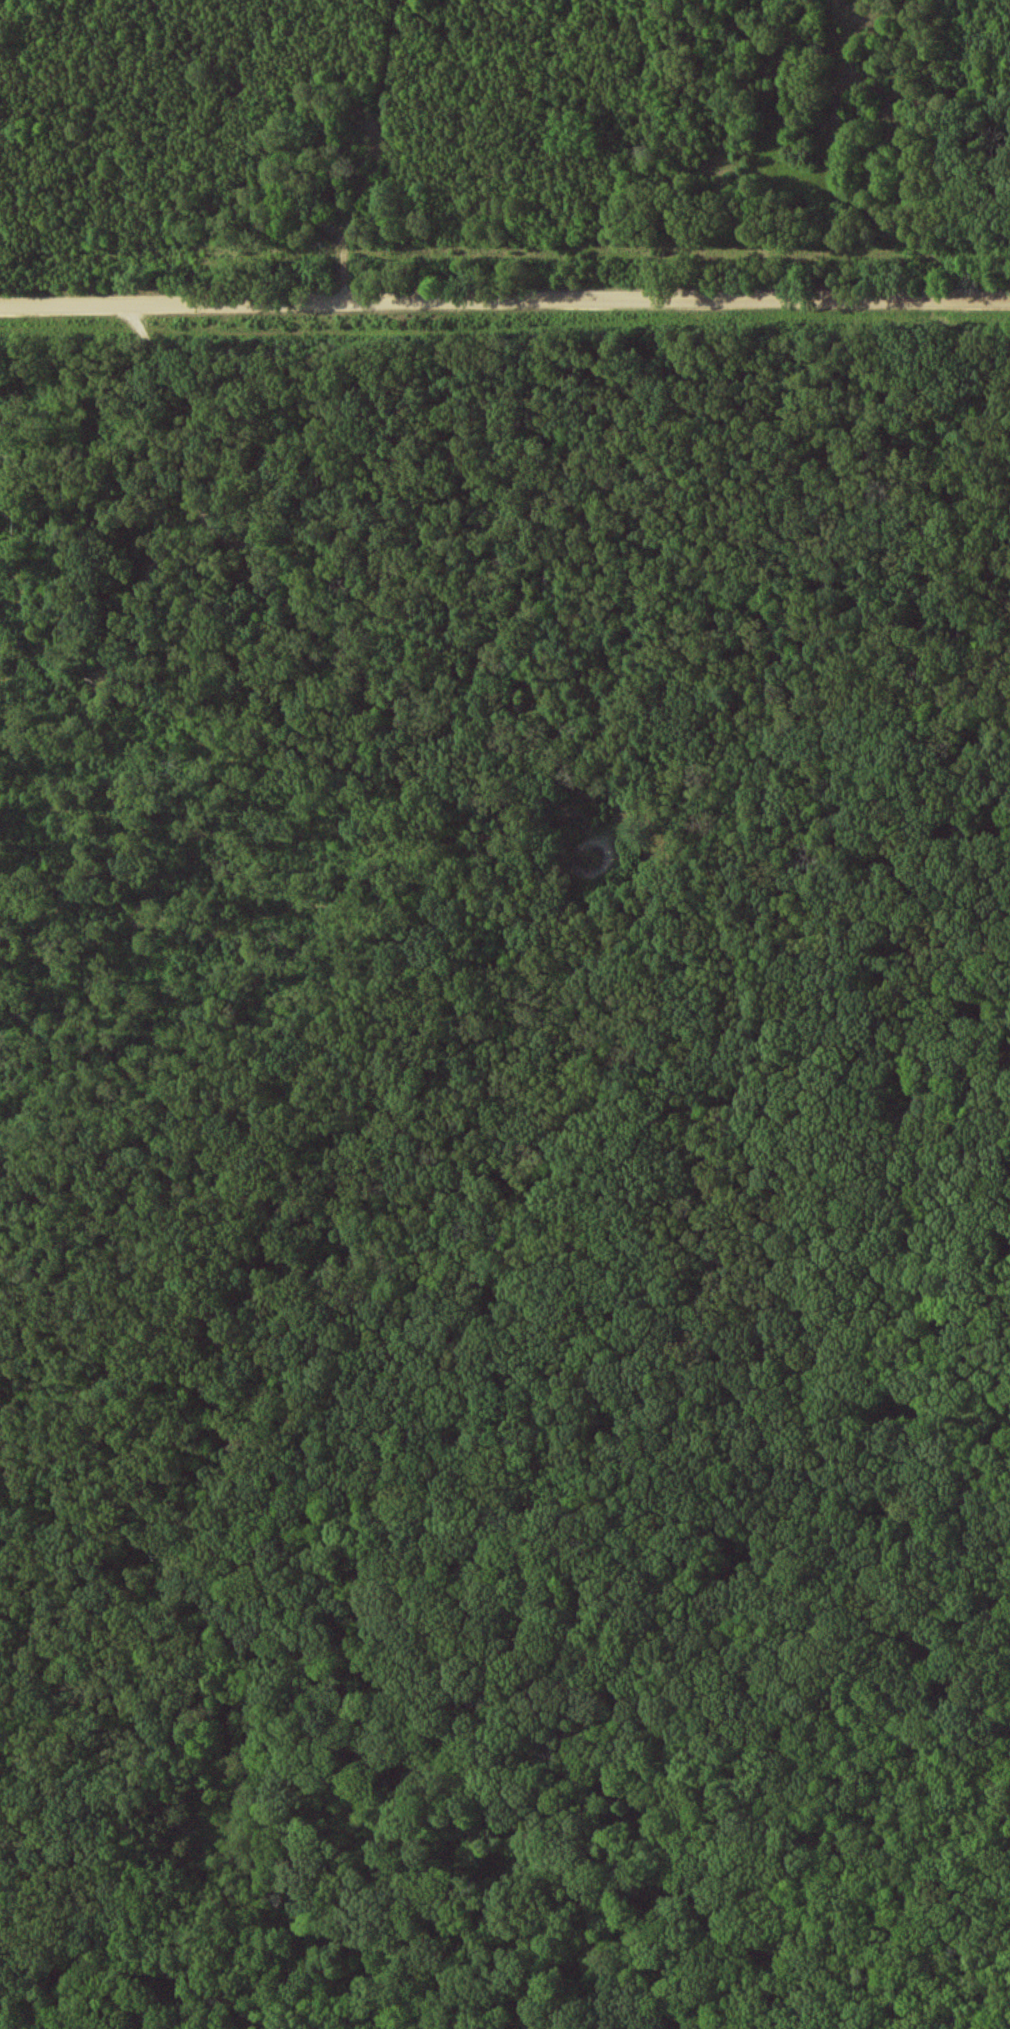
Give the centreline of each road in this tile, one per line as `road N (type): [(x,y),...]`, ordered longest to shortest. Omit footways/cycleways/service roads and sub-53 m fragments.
road 1 (residential): [(0,306),(1009,301)]

